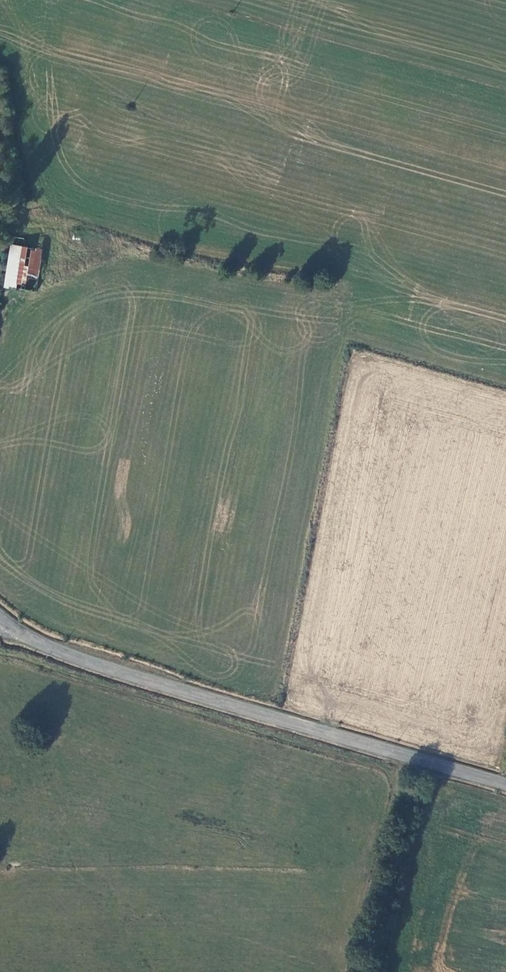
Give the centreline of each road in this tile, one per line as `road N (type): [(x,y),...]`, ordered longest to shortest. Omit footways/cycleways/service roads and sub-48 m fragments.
road 1 (unclassified): [(29,633),(505,785)]

